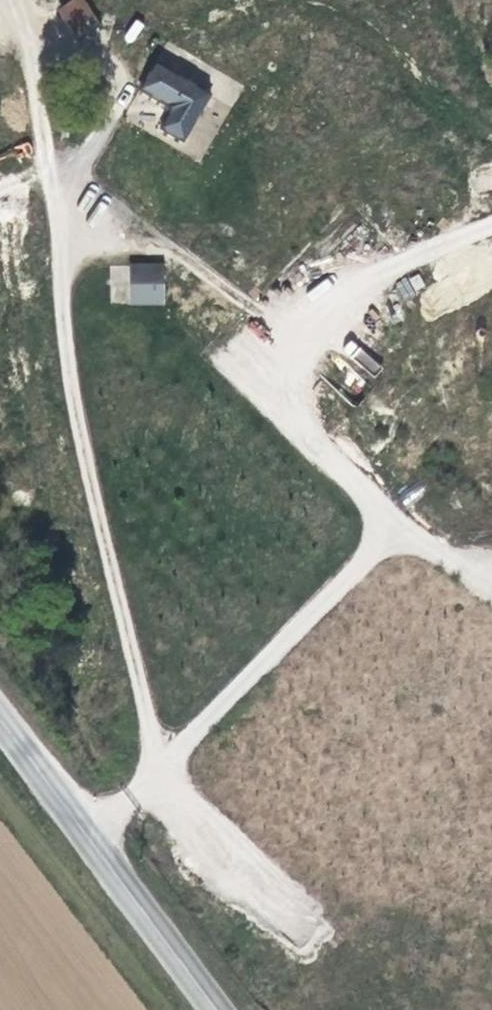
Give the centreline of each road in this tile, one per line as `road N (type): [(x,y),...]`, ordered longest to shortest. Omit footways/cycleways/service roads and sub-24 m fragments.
road 1 (tertiary): [(225,1009),(0,713)]
road 2 (track): [(0,790),(167,1009)]

